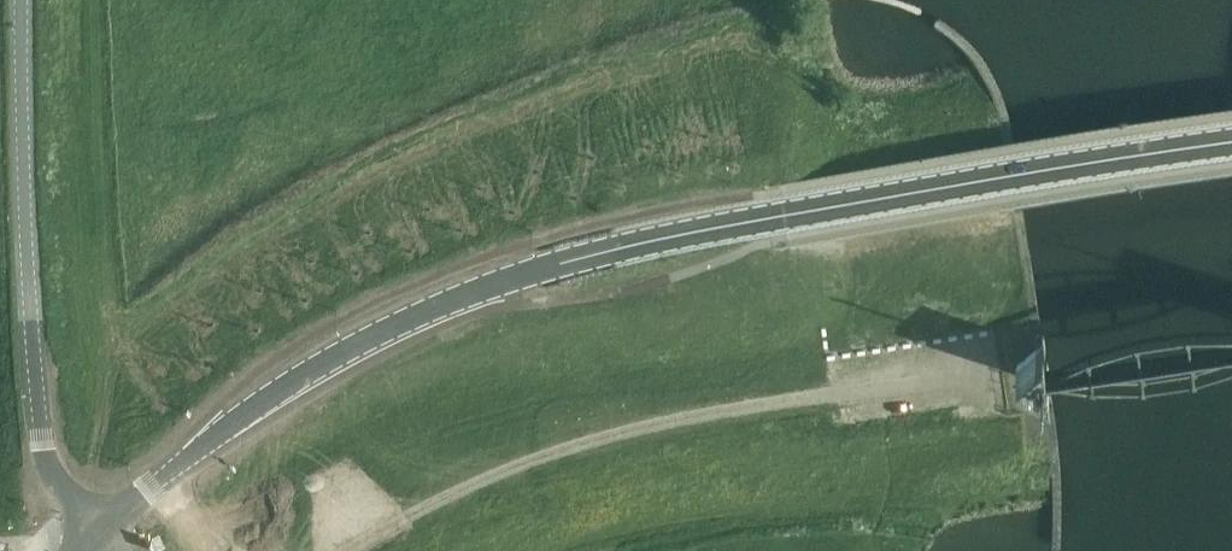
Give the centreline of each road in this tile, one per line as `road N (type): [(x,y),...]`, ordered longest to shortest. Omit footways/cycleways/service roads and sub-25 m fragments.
road 1 (secondary): [(101,532),(249,410),(335,357),(485,287),(696,232),(1231,154)]
road 2 (track): [(360,550),(455,498),(676,426),(983,377)]
road 3 (unclassified): [(101,532),(61,494),(38,417),(22,0)]

